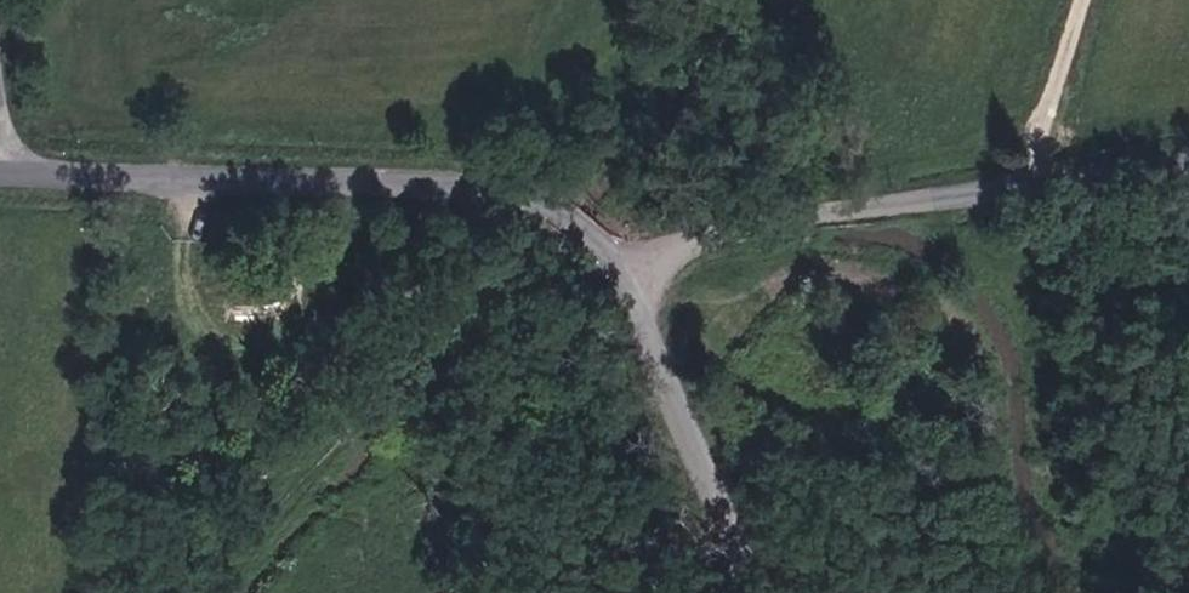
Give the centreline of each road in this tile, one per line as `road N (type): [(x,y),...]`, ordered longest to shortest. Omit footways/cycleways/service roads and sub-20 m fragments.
road 1 (tertiary): [(0,170),(497,184),(538,193),(633,273)]
road 2 (unclassified): [(633,273),(685,245),(803,213),(1188,162)]
road 3 (track): [(175,592),(354,365),(559,211)]
road 4 (tertiary): [(633,273),(667,387),(758,592)]

